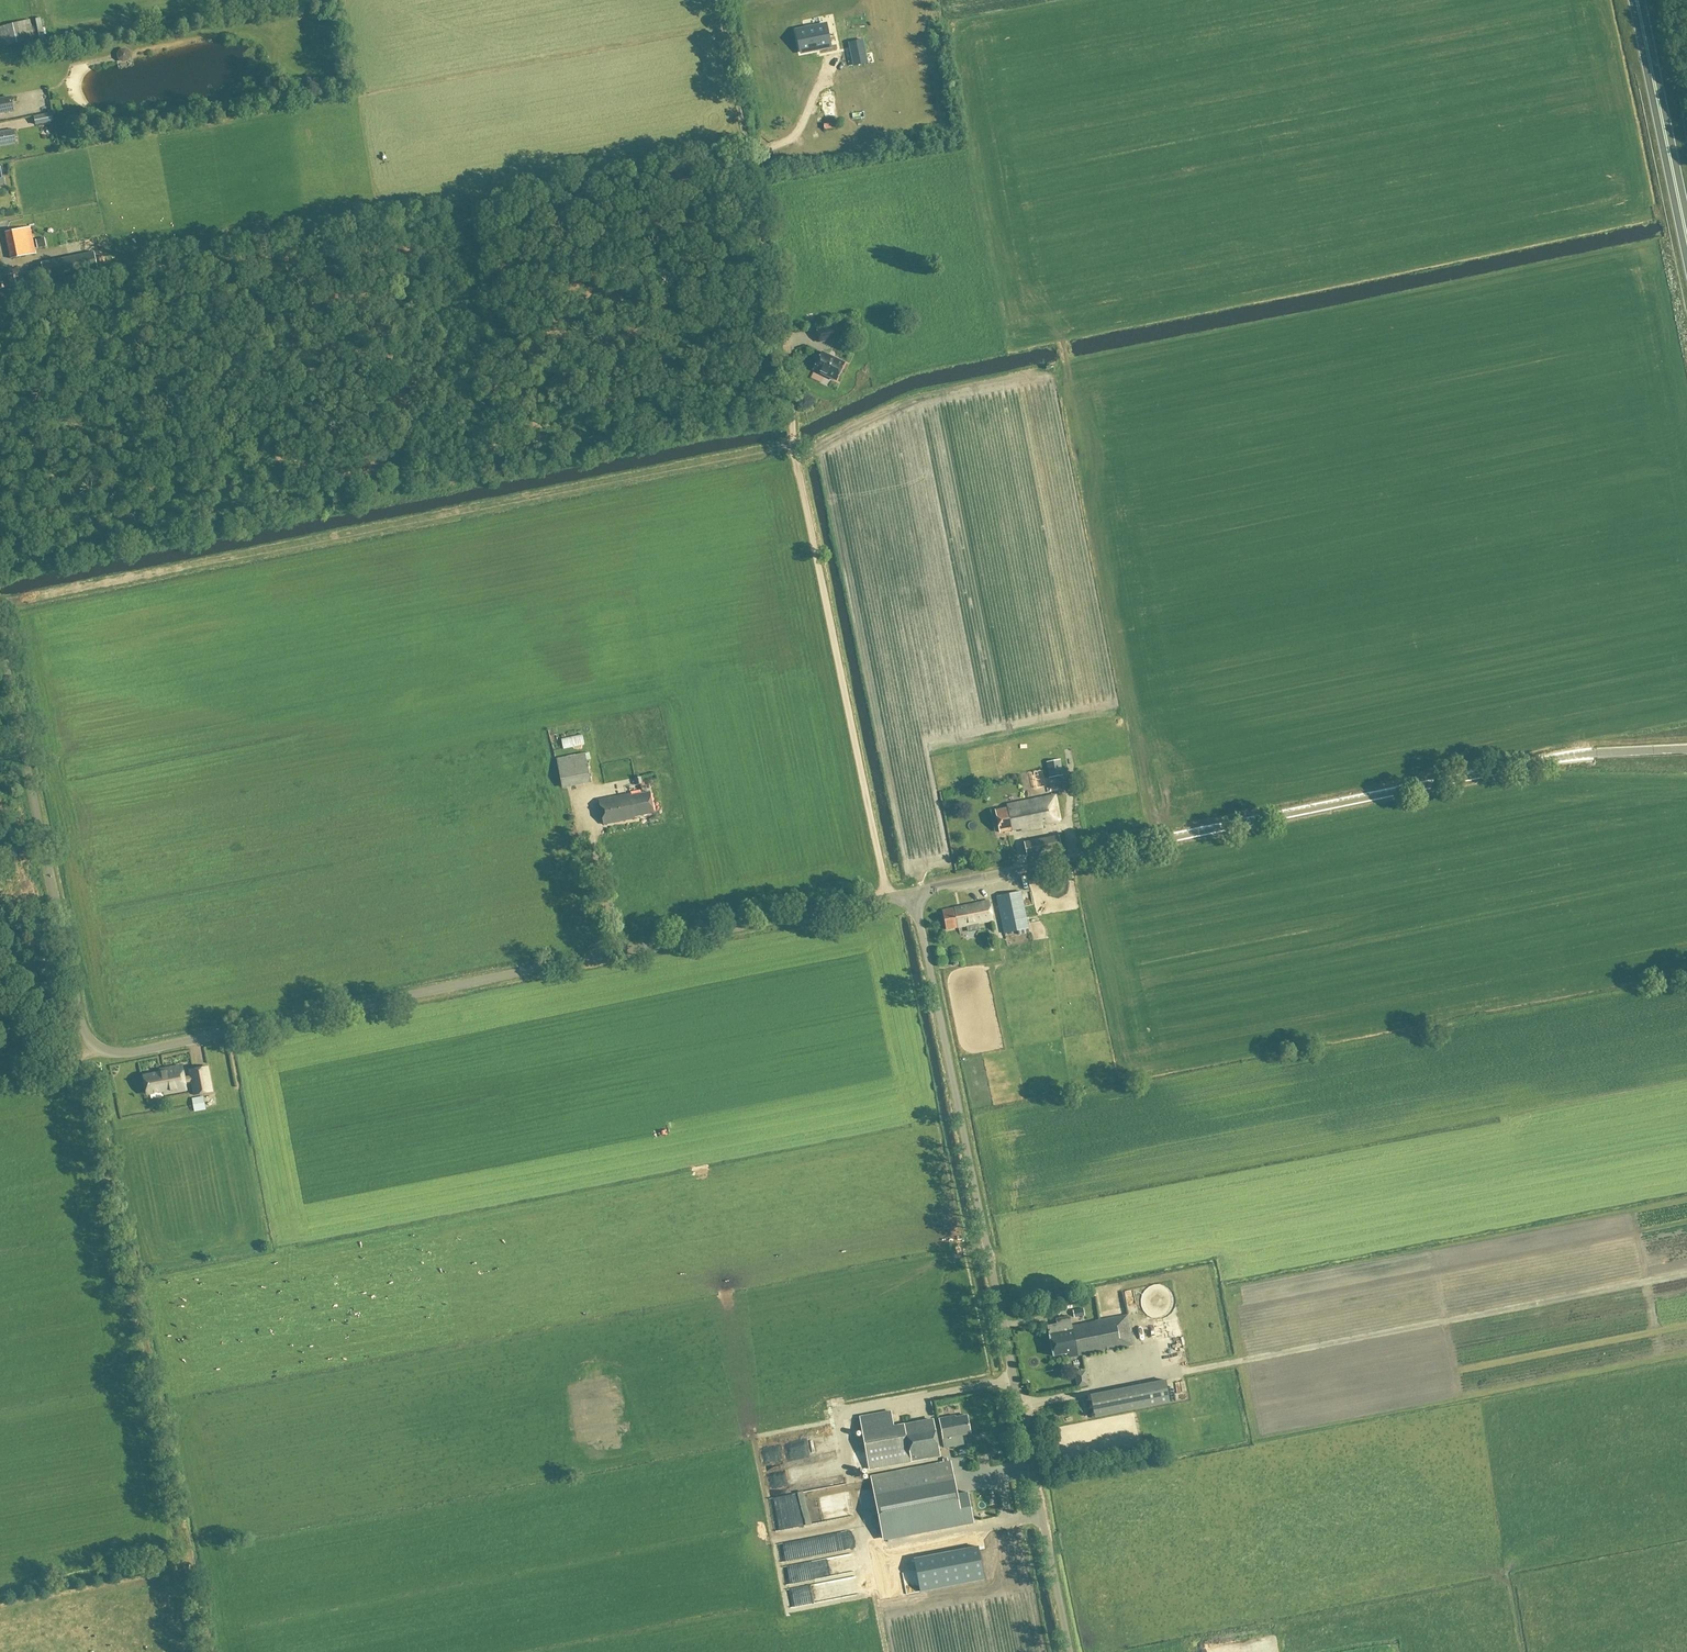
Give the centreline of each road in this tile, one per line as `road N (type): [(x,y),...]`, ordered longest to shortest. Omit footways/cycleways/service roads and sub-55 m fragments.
road 1 (unclassified): [(91,1043),(127,1056),(914,894)]
road 2 (unclassified): [(1686,747),(1534,762),(914,894)]
road 3 (unclassified): [(1071,1651),(914,894)]
road 4 (track): [(887,899),(796,449)]
road 5 (track): [(796,449),(785,349),(717,0)]
road 6 (unclassified): [(91,1043),(0,650)]
road 7 (track): [(1025,370),(1095,723)]
road 8 (trunk): [(1686,241),(1637,0)]

